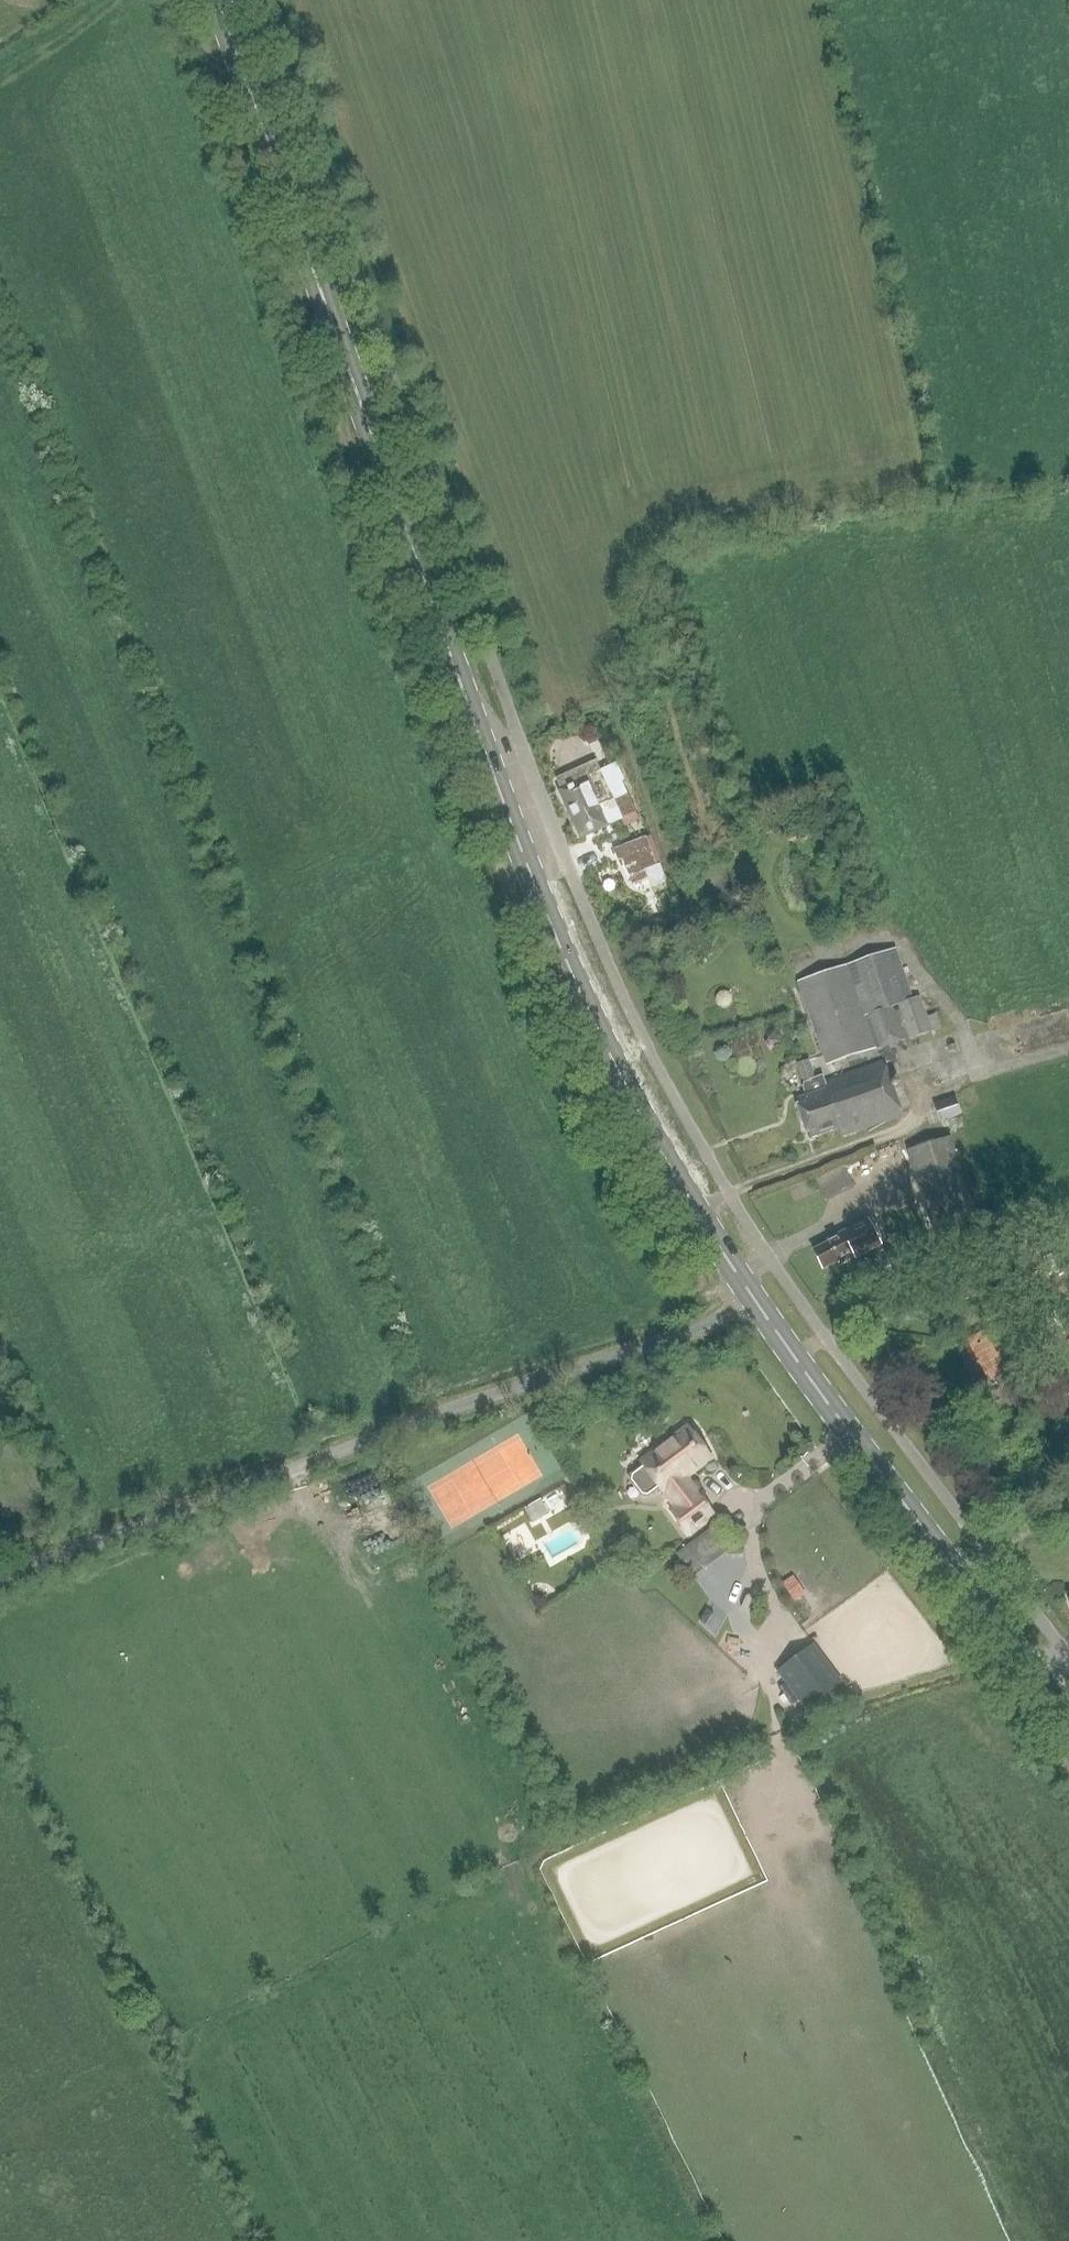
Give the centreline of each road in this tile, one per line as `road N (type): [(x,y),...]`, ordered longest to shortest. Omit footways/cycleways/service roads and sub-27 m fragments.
road 1 (secondary): [(1036,1677),(750,1298),(572,982),(217,0)]
road 2 (track): [(772,1265),(750,1298),(713,1323),(0,1577)]

